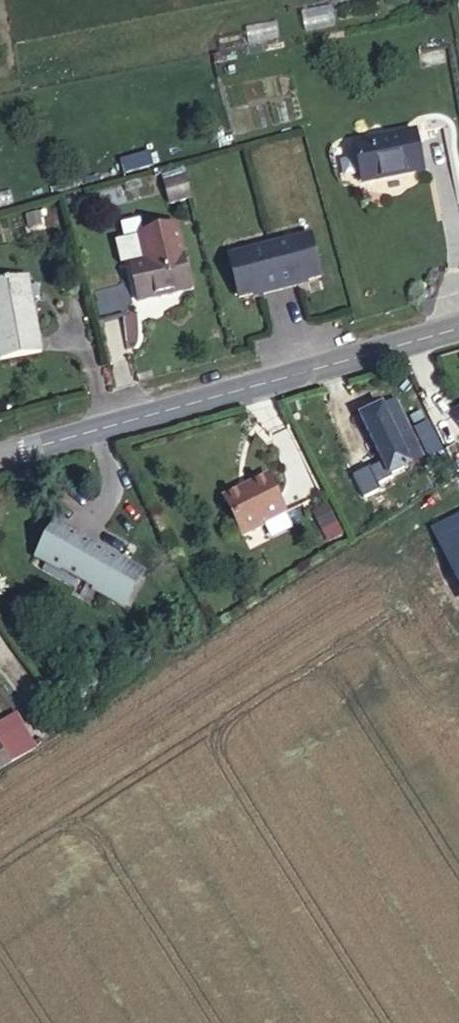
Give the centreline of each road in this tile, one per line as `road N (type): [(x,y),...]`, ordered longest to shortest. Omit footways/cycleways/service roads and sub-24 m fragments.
road 1 (tertiary): [(0,456),(458,321)]

